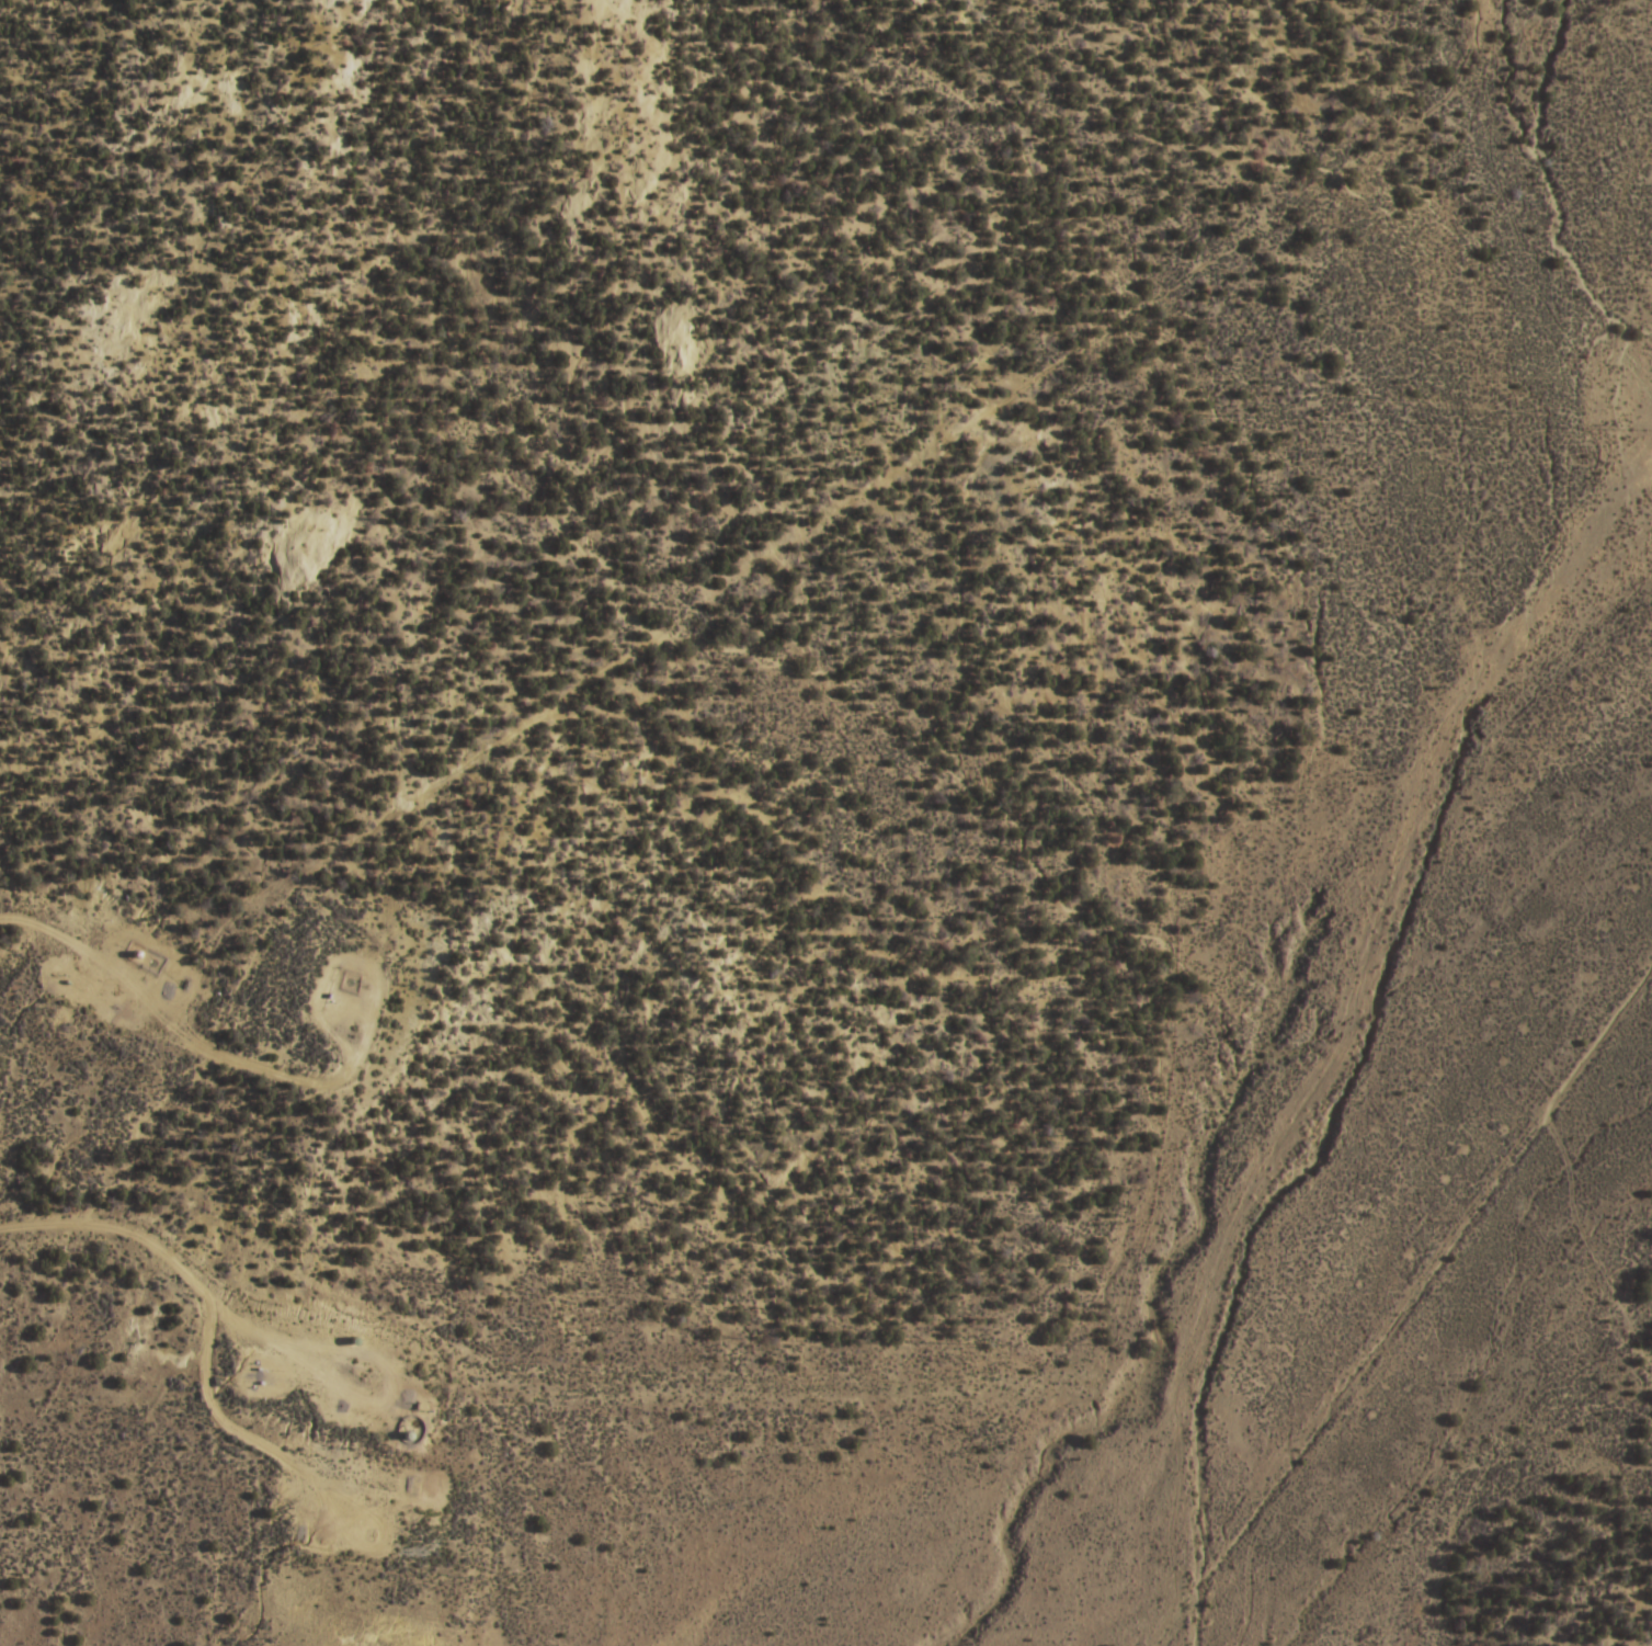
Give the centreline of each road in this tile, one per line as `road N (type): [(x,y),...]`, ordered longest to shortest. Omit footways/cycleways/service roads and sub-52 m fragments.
road 1 (track): [(1651,894),(1135,1645)]

